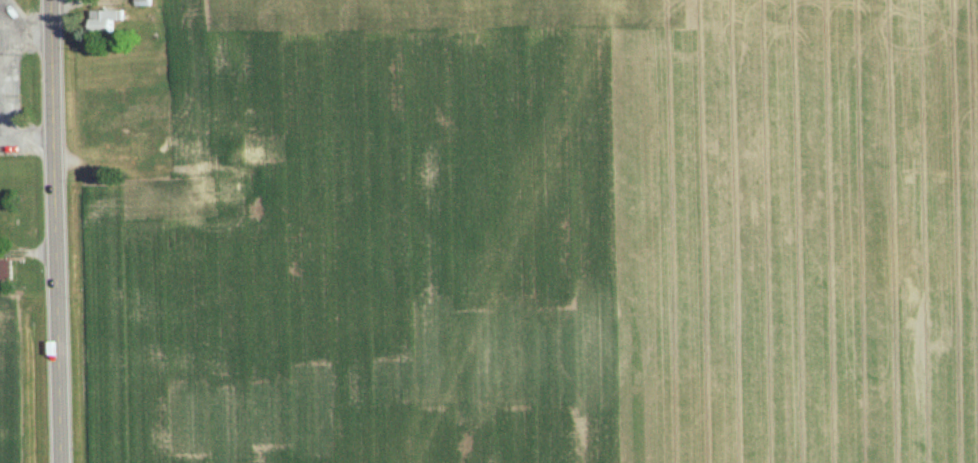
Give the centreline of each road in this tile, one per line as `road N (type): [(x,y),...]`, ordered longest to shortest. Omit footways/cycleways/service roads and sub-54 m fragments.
road 1 (secondary): [(60,462),(50,0)]

